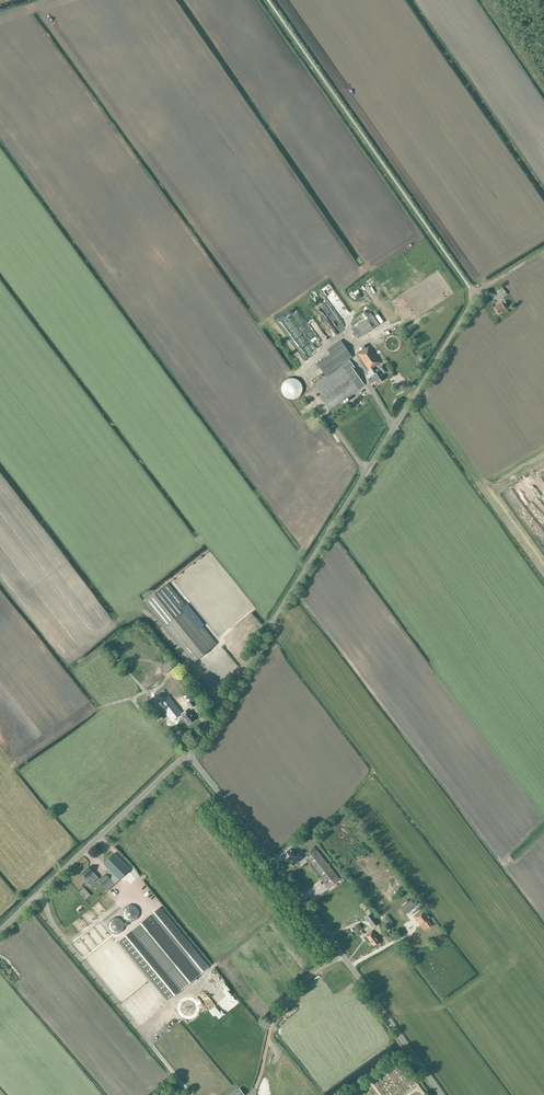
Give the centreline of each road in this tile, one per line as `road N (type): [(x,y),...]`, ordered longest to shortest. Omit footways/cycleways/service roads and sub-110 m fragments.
road 1 (unclassified): [(187,756),(468,309),(470,288)]
road 2 (unclassified): [(442,1094),(187,756)]
road 3 (unclassified): [(0,930),(187,756)]
road 4 (track): [(344,957),(311,975),(279,1011),(250,1094)]

